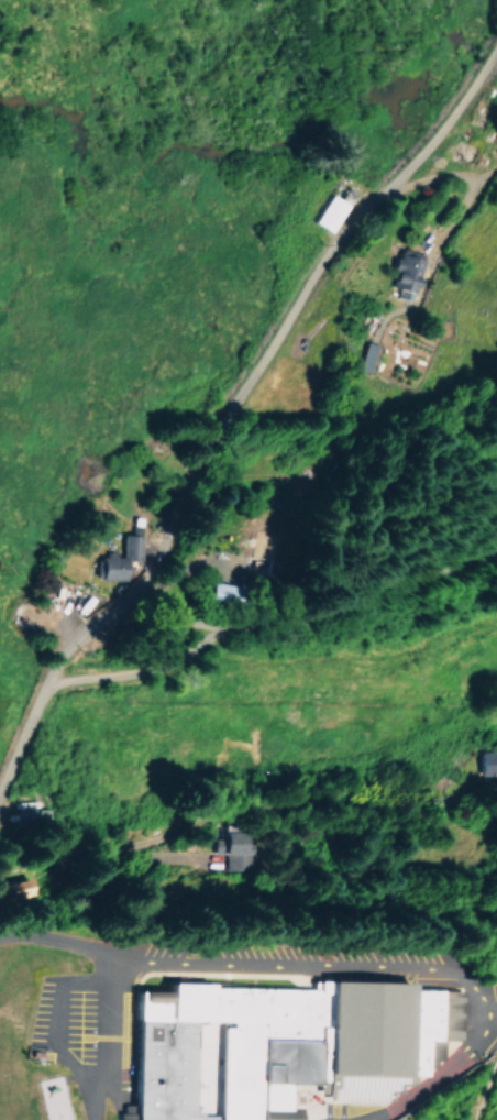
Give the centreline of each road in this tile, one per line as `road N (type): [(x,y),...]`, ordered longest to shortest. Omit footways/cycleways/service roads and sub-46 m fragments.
road 1 (residential): [(0,790),(63,641),(147,580),(244,383),(305,289),(350,222),(466,99),(496,48)]
road 2 (residential): [(496,783),(345,799),(56,847),(0,822)]
road 3 (residential): [(44,682),(140,671),(242,628),(424,580),(496,540)]
road 4 (residential): [(305,289),(285,138),(356,0)]

